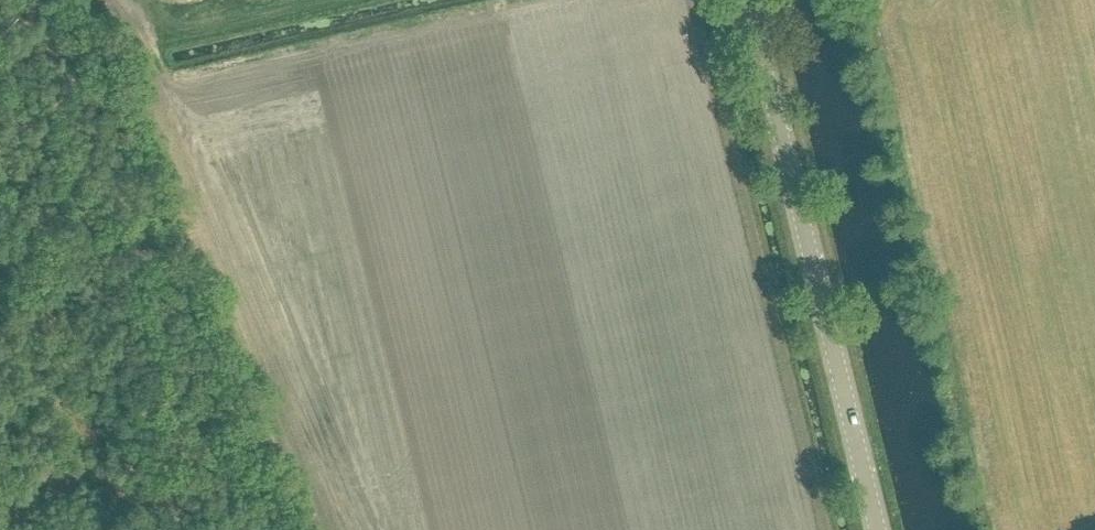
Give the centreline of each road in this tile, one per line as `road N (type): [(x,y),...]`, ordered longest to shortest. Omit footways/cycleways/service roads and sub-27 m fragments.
road 1 (tertiary): [(876,529),(748,0)]
road 2 (track): [(343,0),(151,44)]

